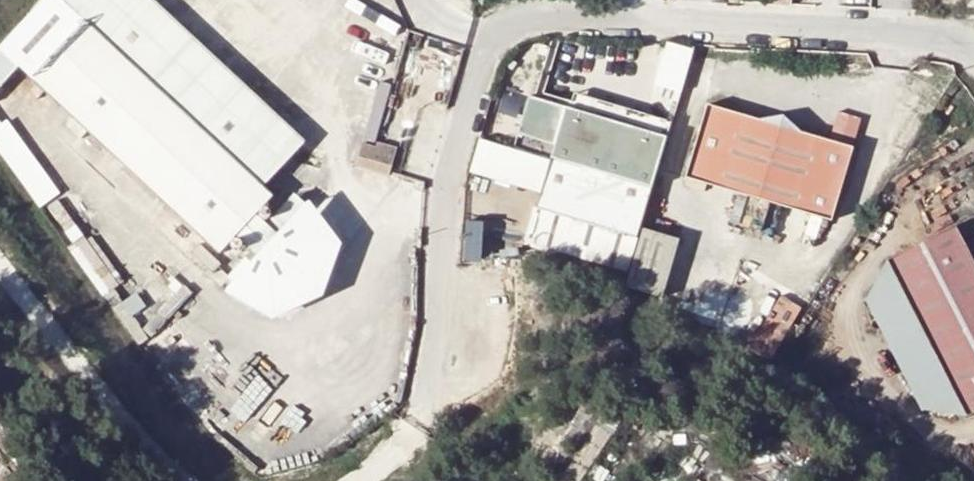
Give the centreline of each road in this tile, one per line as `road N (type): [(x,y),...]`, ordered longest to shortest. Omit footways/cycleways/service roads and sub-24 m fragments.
road 1 (residential): [(973,57),(890,36),(545,19),(495,36),(480,61),(444,200),(437,318),(414,425)]

